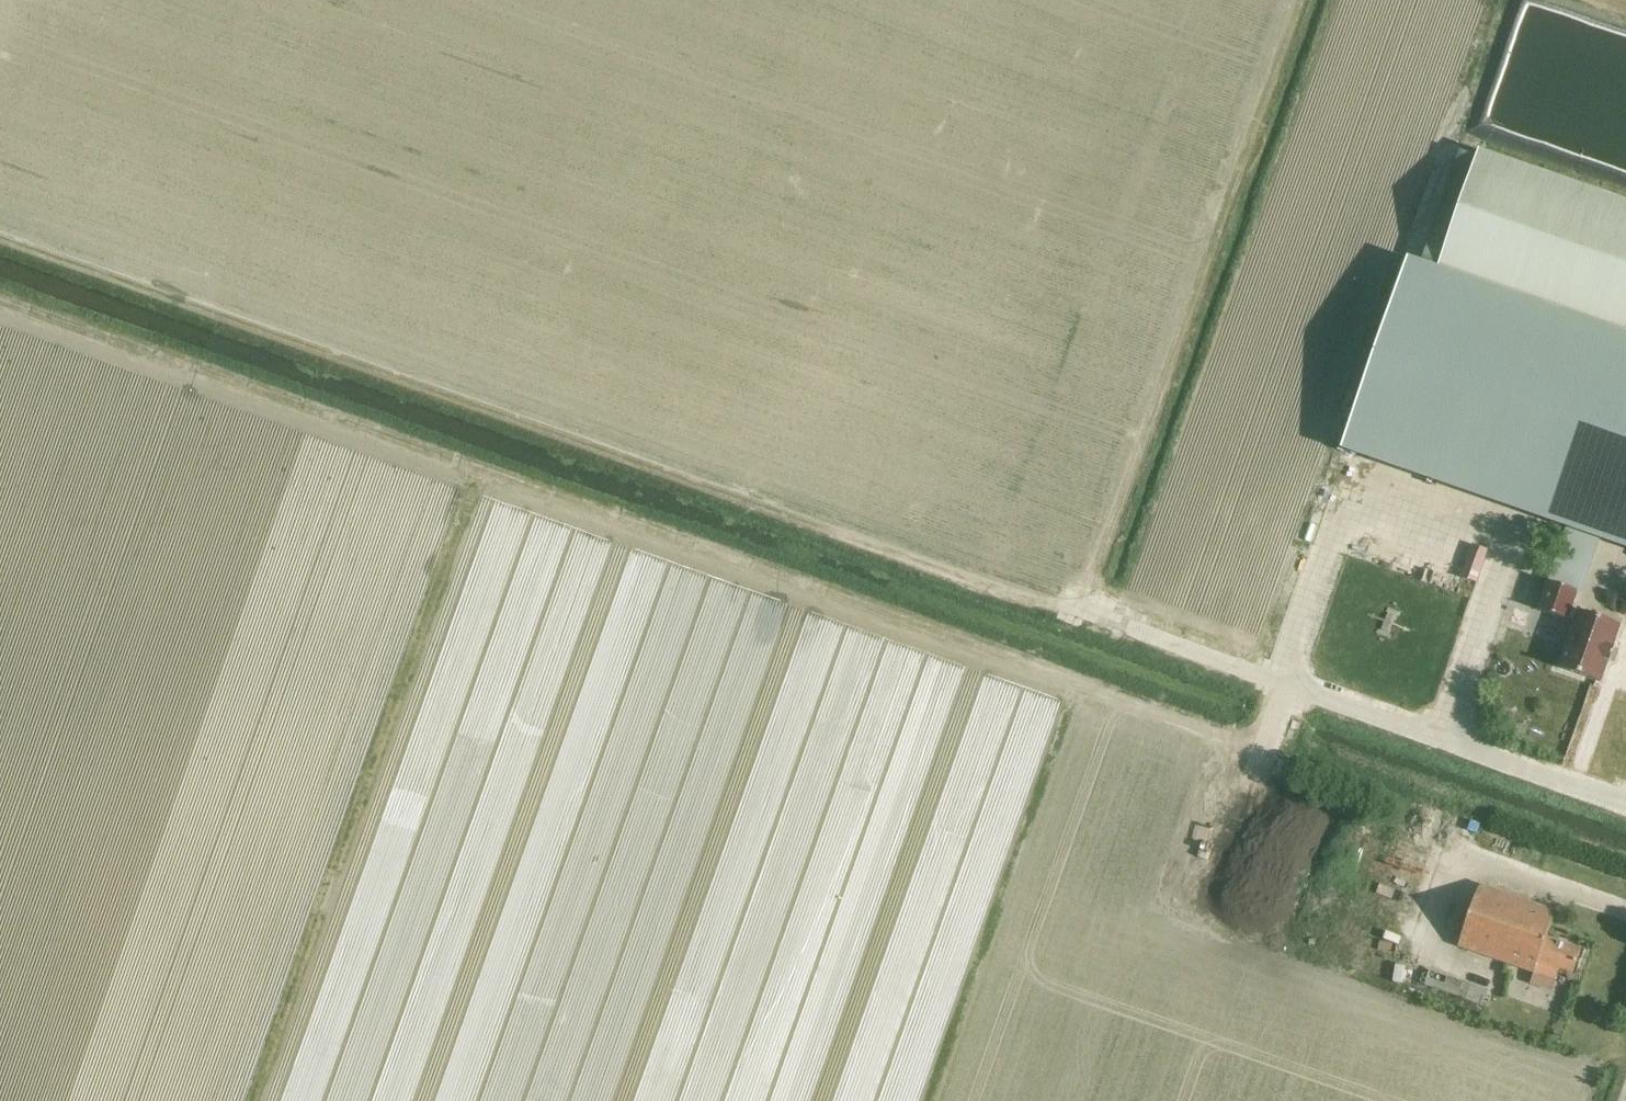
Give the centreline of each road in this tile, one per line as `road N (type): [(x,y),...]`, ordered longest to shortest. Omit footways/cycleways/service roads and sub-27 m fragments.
road 1 (track): [(1284,681),(1270,728),(1252,741),(1088,685)]

